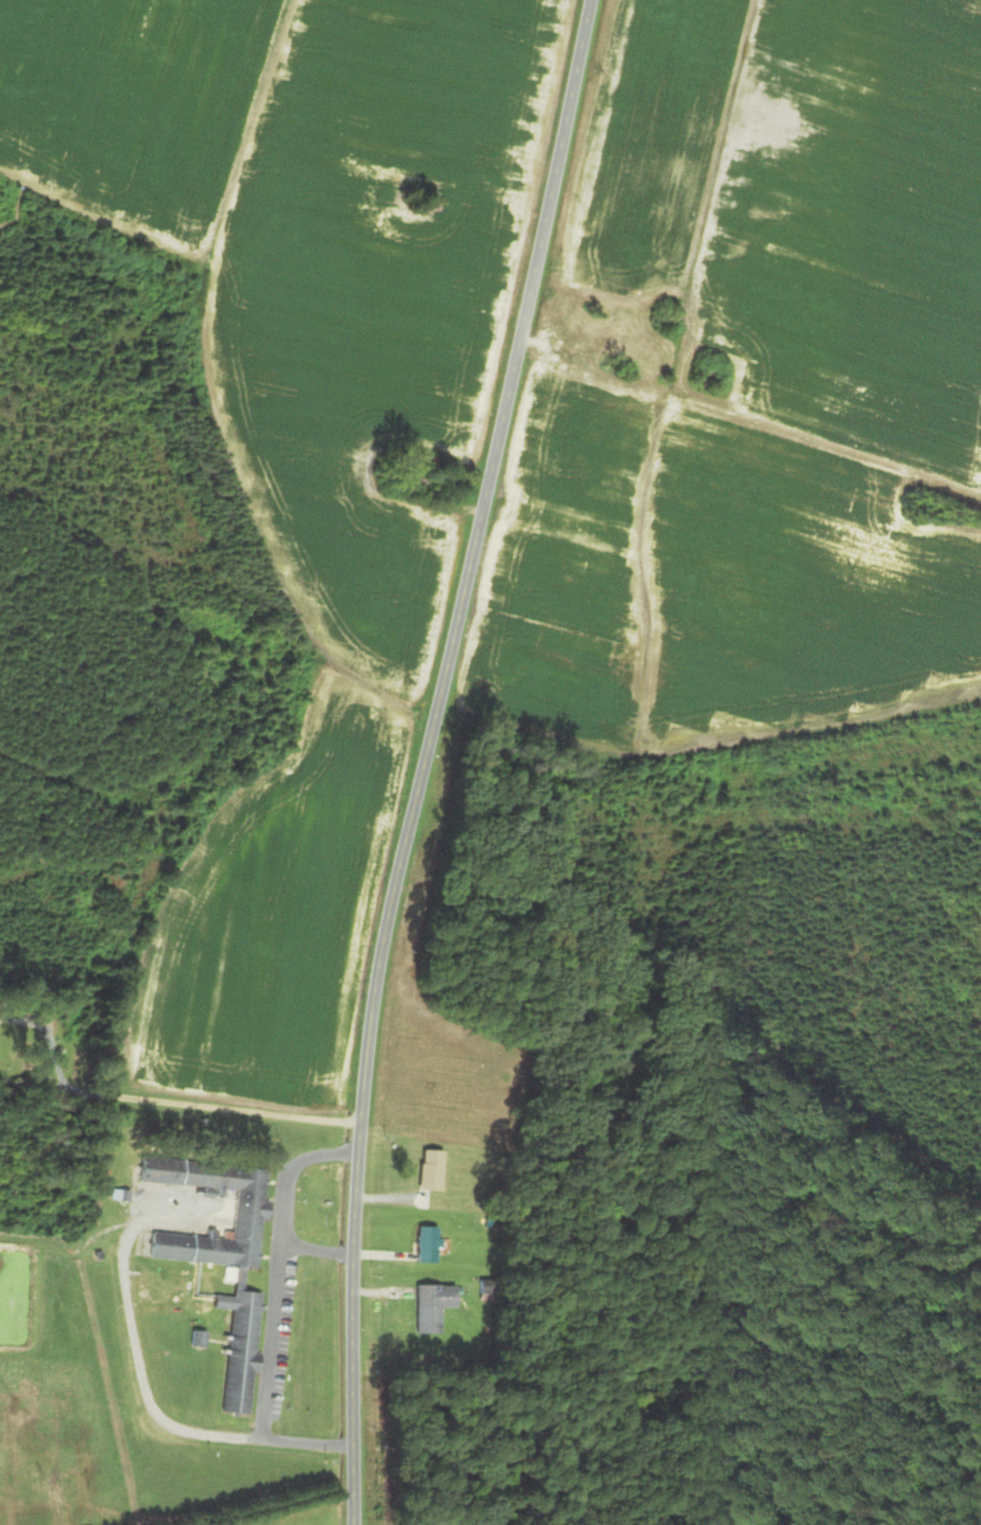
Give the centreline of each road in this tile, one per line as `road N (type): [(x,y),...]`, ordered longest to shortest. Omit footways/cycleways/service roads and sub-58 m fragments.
road 1 (residential): [(355,1524),(353,1219),(381,927),(585,0)]

